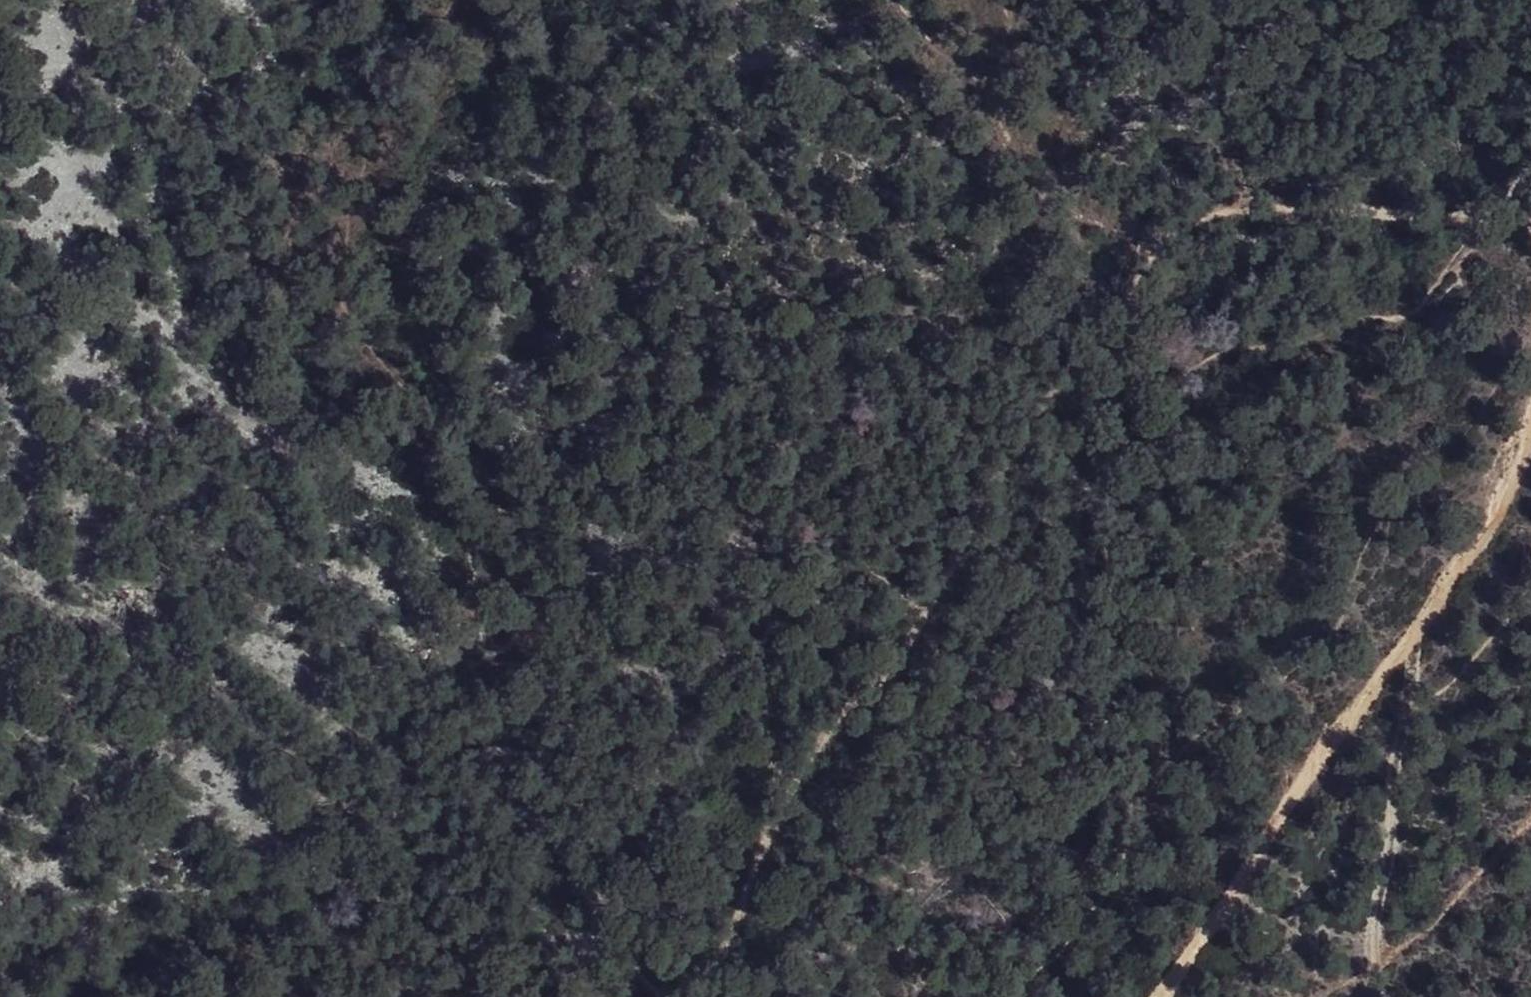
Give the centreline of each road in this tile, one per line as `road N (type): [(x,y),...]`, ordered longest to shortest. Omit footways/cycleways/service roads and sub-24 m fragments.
road 1 (track): [(1530,266),(1478,233),(1394,212),(1286,207),(1169,230),(1030,445),(953,587),(831,745),(683,996)]
road 2 (track): [(1151,996),(1514,505),(1530,458)]

